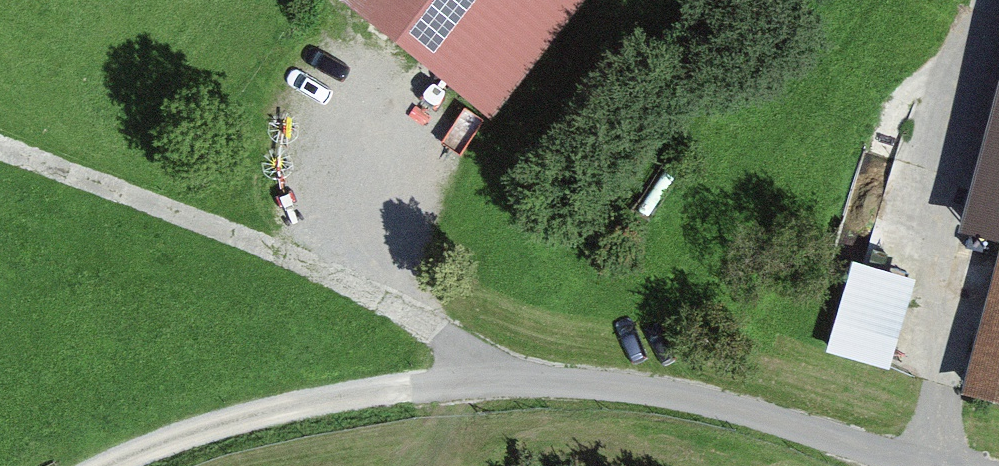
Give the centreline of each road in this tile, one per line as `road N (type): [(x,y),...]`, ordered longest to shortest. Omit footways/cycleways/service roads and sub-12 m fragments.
road 1 (unclassified): [(117,465),(202,431),(334,398),(484,375),(714,406),(916,465)]
road 2 (track): [(0,150),(302,260),(460,343),(484,375)]
road 3 (track): [(932,465),(932,290),(998,38)]

